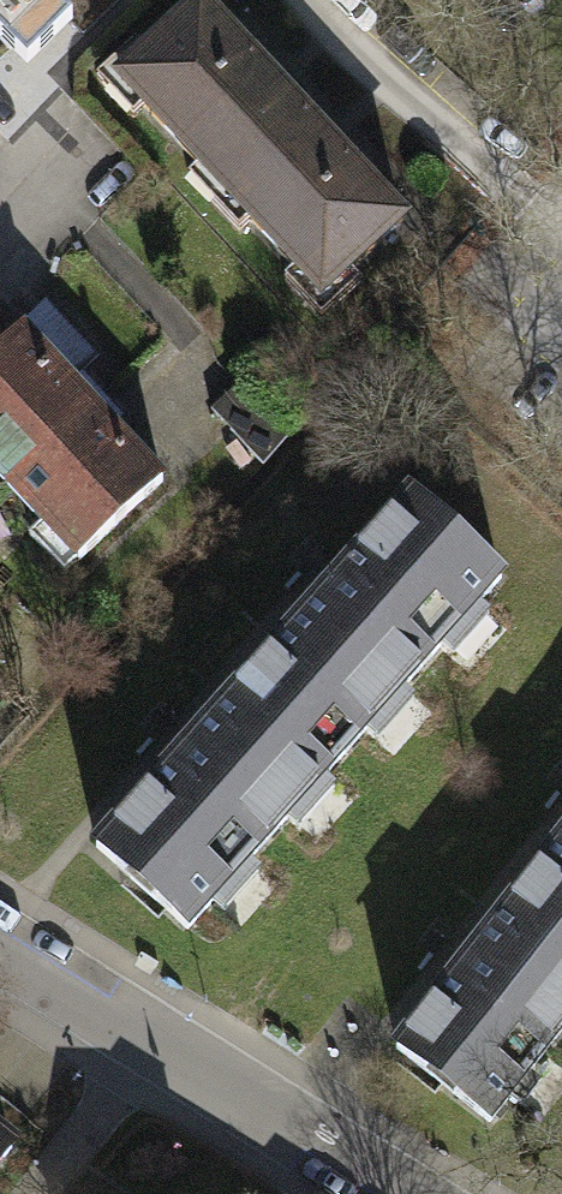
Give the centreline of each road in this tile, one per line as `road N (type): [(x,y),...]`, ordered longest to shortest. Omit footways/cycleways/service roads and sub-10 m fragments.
road 1 (residential): [(0,958),(381,1193)]
road 2 (residential): [(308,0),(330,27),(463,134)]

